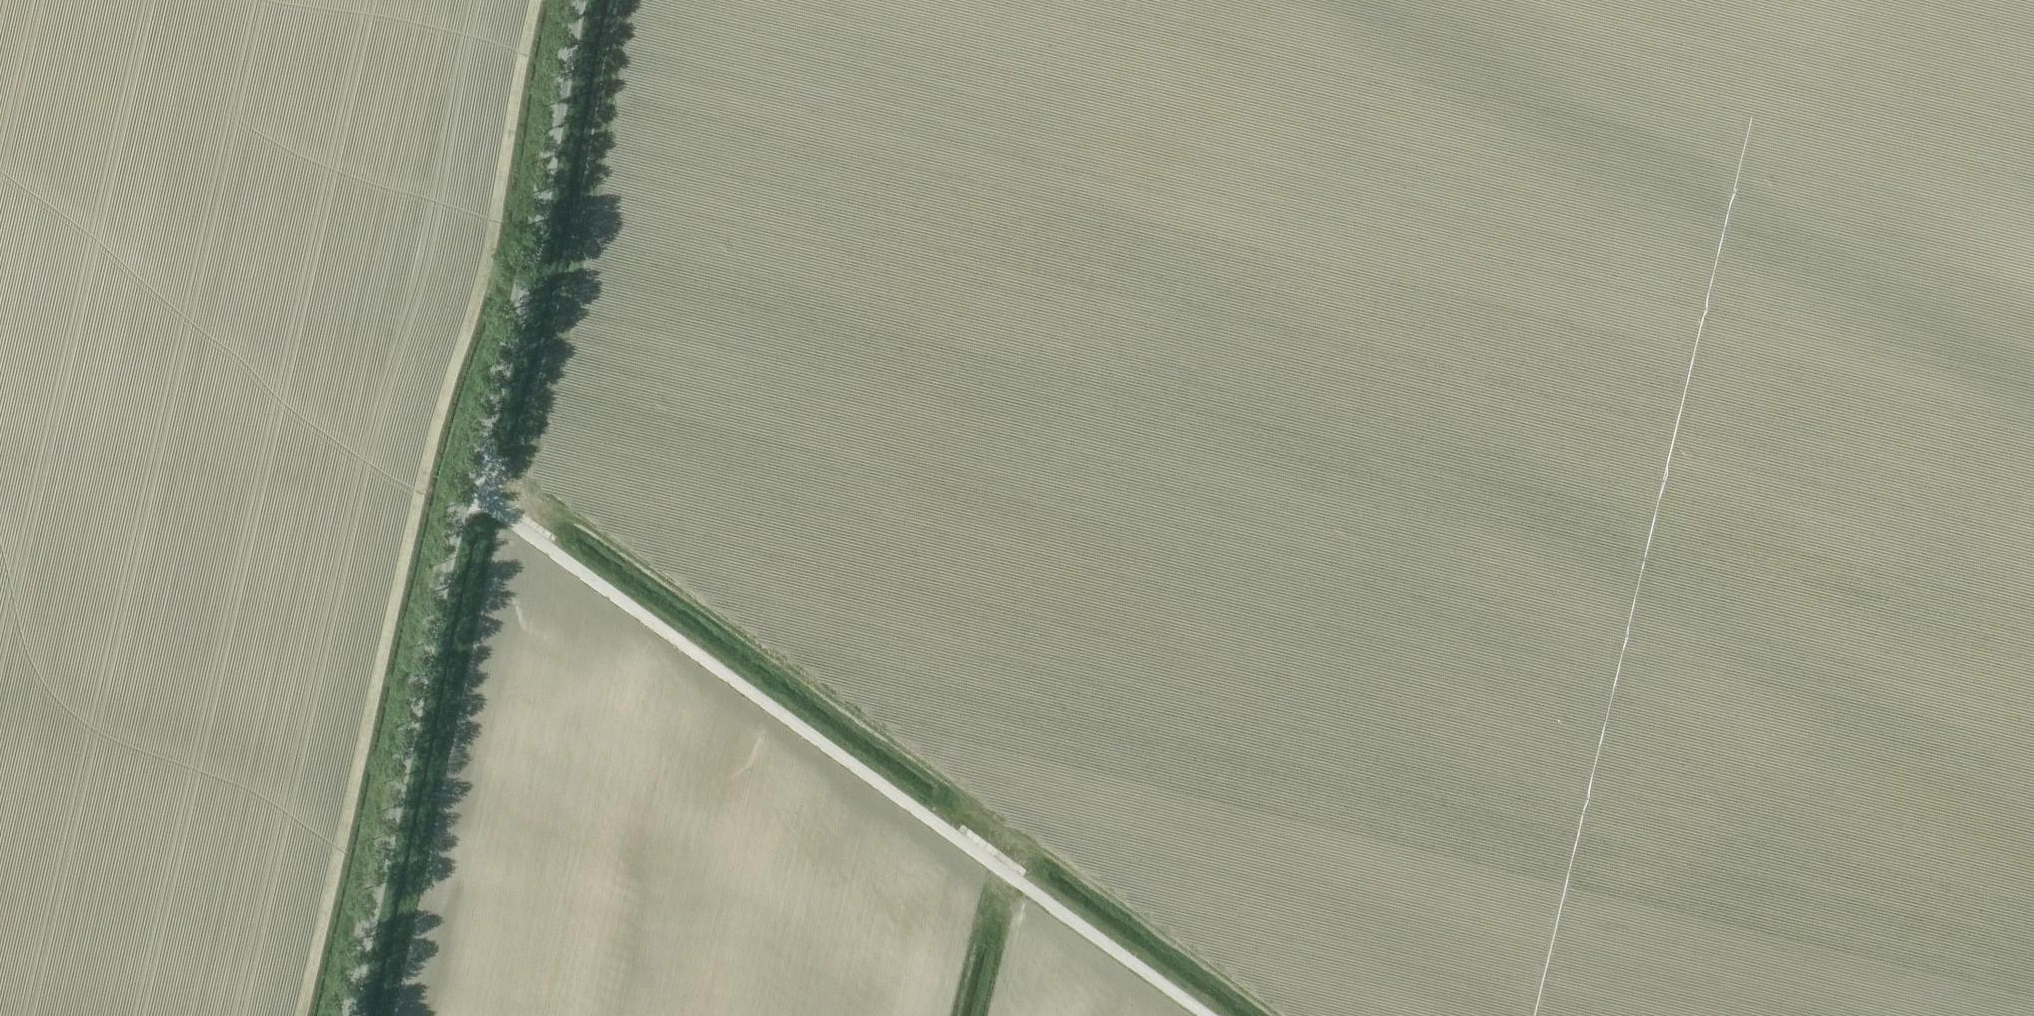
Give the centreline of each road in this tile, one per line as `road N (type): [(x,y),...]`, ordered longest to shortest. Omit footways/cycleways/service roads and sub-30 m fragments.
road 1 (unclassified): [(345,1015),(462,489),(520,297),(585,0)]
road 2 (track): [(462,489),(1206,1015)]

